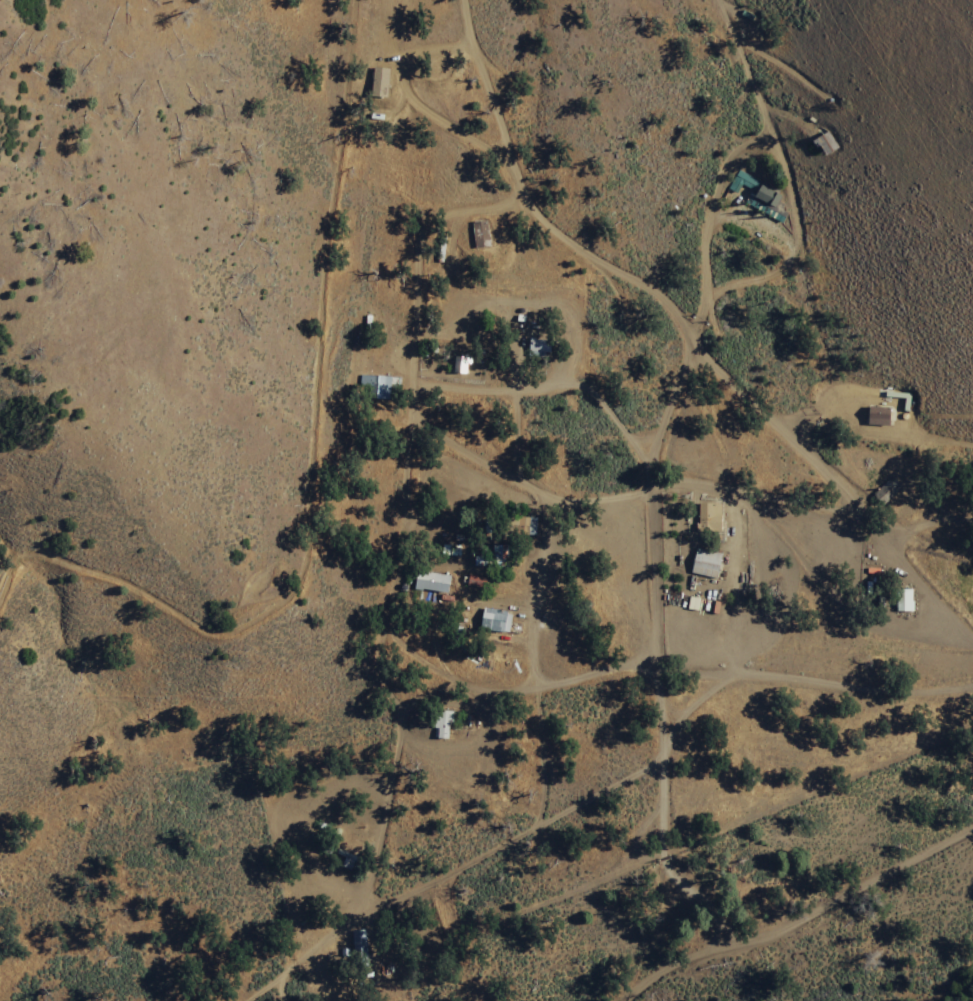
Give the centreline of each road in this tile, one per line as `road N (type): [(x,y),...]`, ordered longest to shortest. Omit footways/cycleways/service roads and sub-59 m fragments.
road 1 (residential): [(357,916),(392,747),(374,640),(394,560),(407,383),(403,359),(371,316),(358,281),(384,0)]
road 2 (residential): [(528,824),(541,788),(530,614),(549,500),(513,450),(502,194),(386,31)]
road 3 (residential): [(972,639),(850,488),(788,432),(797,415),(824,401),(831,378),(811,329),(769,142),(718,0)]
road 4 (residential): [(236,1000),(377,902),(640,766),(692,700),(742,666)]
road 5 (residential): [(972,684),(874,684),(665,650),(533,683)]
road 6 (residential): [(549,500),(670,483),(874,526),(972,515)]
road 7 (residential): [(613,1000),(662,964),(763,929),(972,823)]
road 8 (residential): [(512,385),(577,378),(655,484)]

